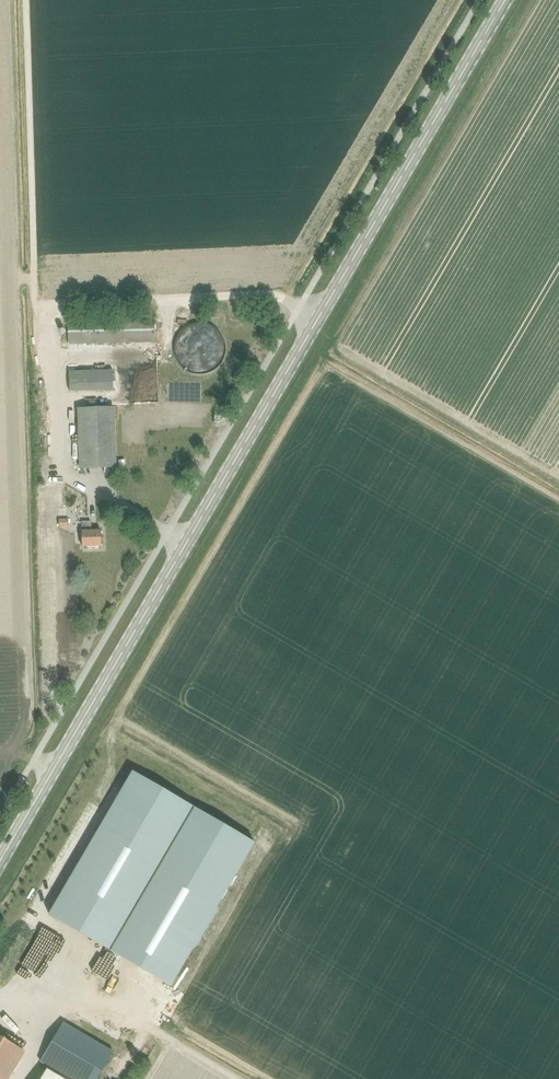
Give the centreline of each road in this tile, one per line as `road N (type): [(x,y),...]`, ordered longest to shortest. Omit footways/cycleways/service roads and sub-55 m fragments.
road 1 (primary): [(0,861),(505,0)]

